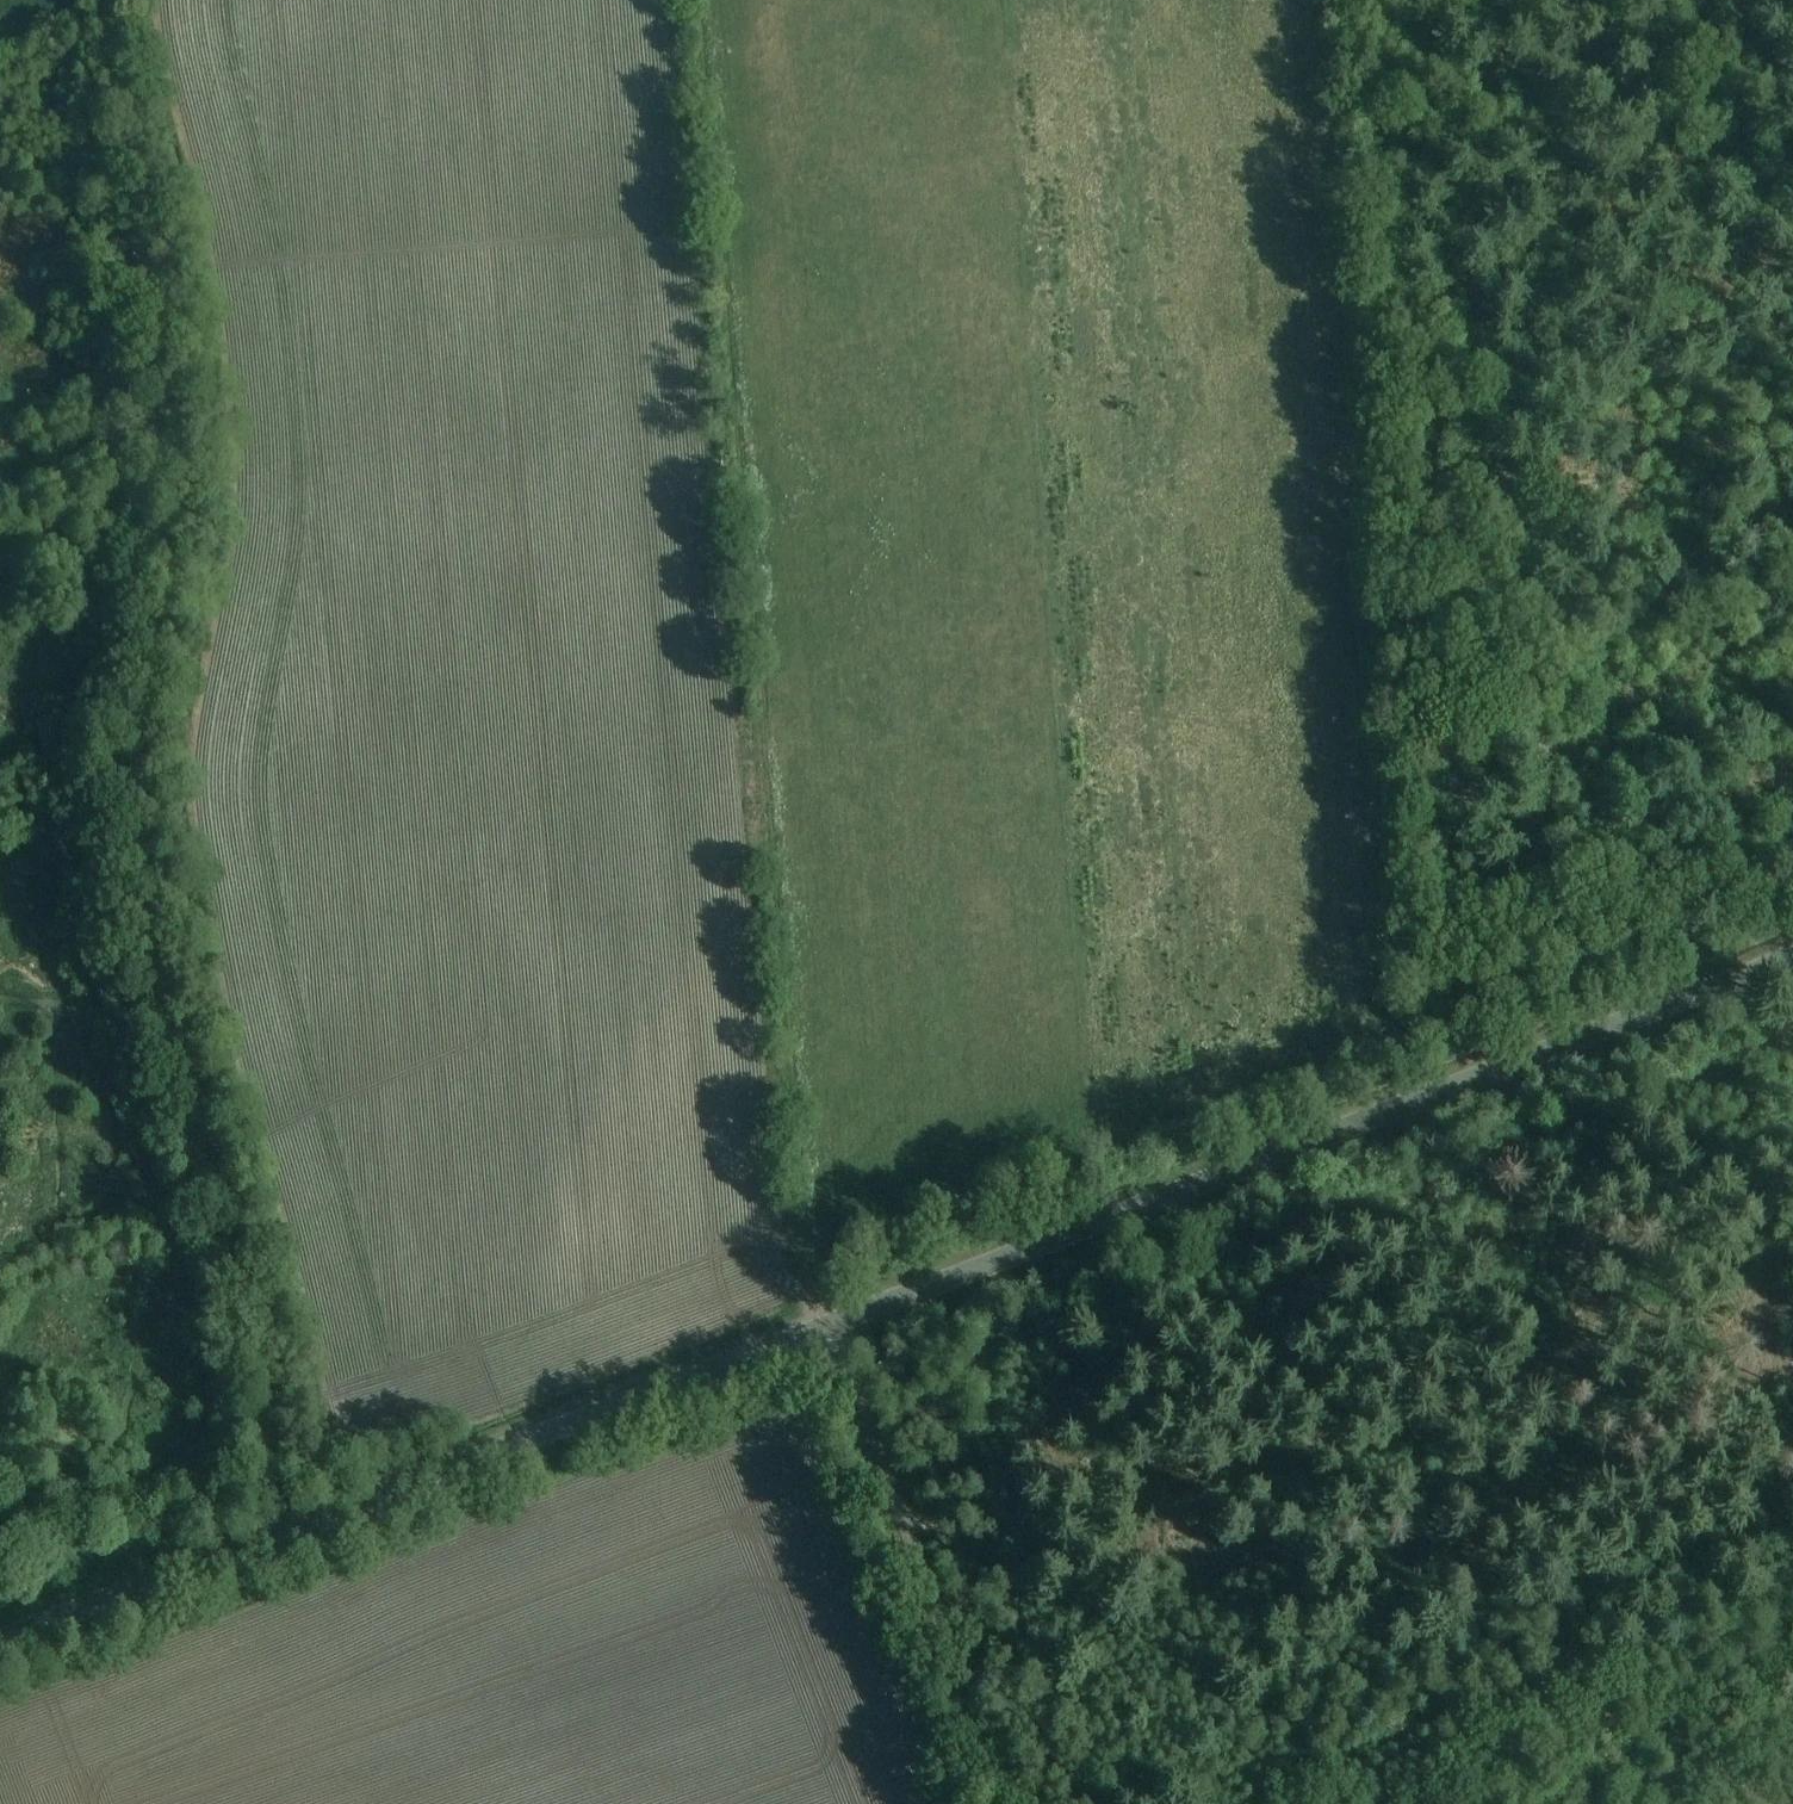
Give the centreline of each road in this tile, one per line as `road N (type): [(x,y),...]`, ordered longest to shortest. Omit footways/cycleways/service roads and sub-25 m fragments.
road 1 (tertiary): [(0,1640),(1792,957)]
road 2 (track): [(825,1329),(813,1302),(696,0)]

